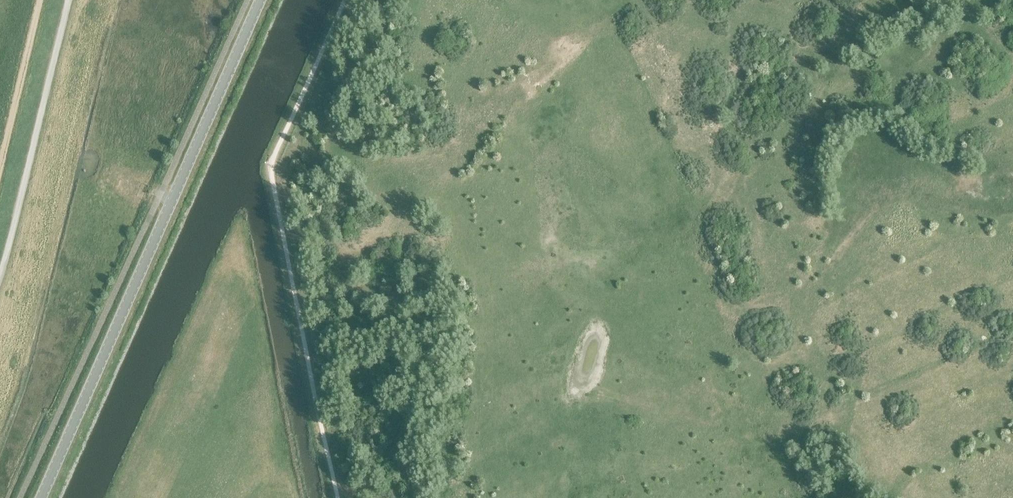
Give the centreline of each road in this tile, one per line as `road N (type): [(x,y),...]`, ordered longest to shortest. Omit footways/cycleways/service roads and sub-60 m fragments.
road 1 (tertiary): [(41,497),(261,0)]

